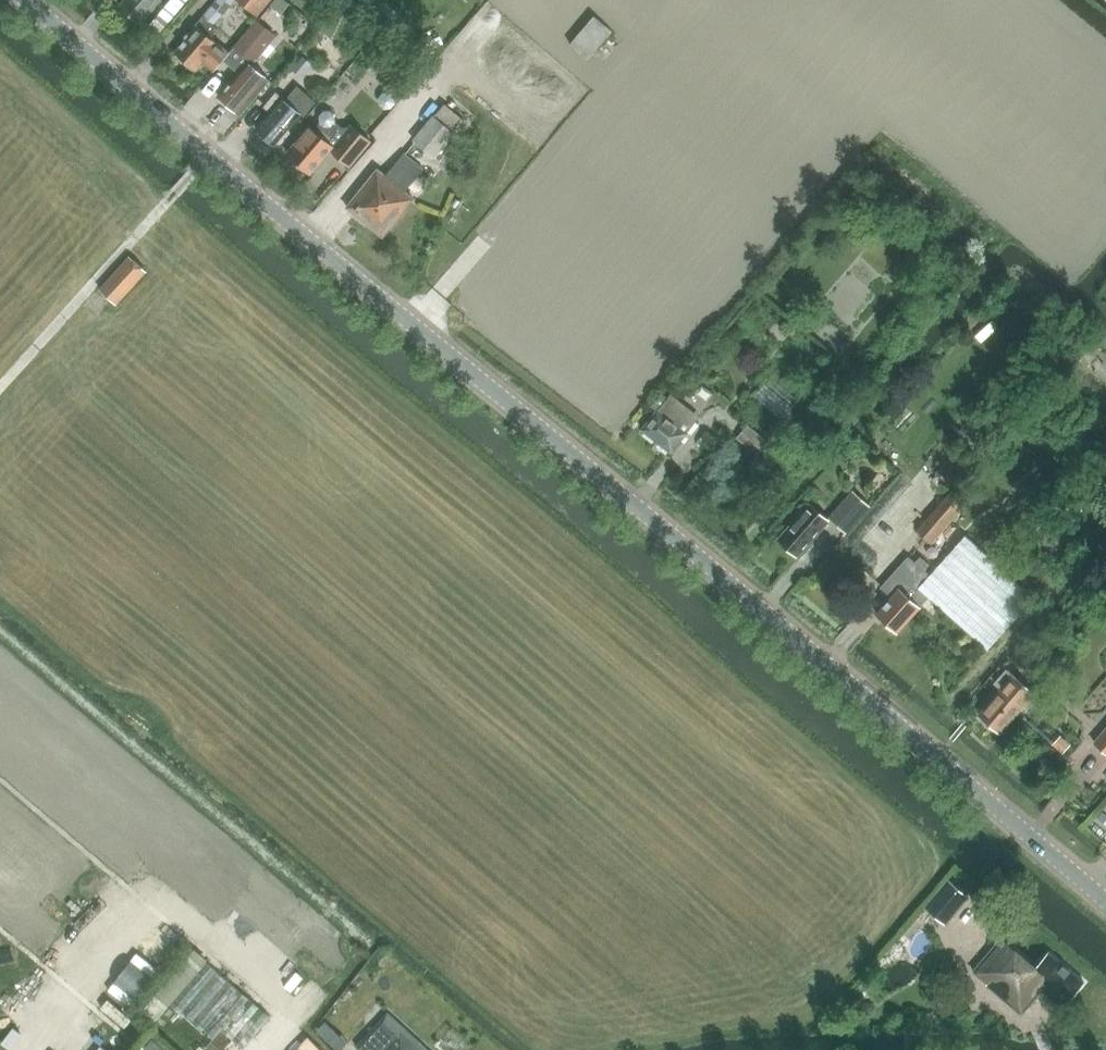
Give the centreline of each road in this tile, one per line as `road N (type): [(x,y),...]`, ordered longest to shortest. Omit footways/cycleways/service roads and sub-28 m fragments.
road 1 (tertiary): [(1105,900),(27,0)]

